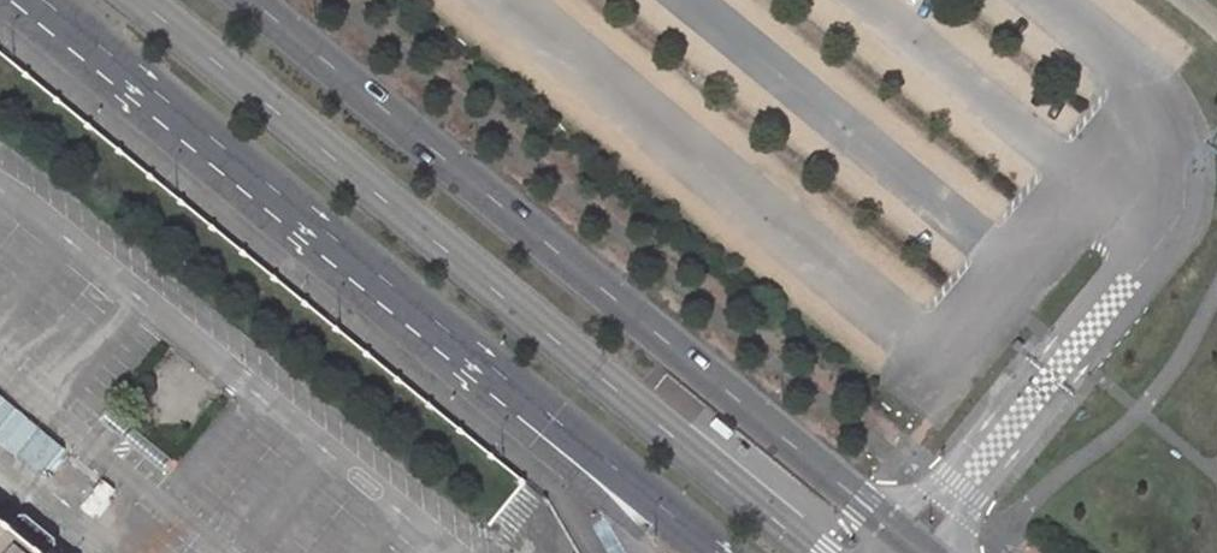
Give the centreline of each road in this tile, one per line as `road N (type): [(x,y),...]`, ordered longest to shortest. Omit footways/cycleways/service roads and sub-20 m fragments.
road 1 (primary): [(41,0),(716,552)]
road 2 (primary): [(913,546),(246,0)]

